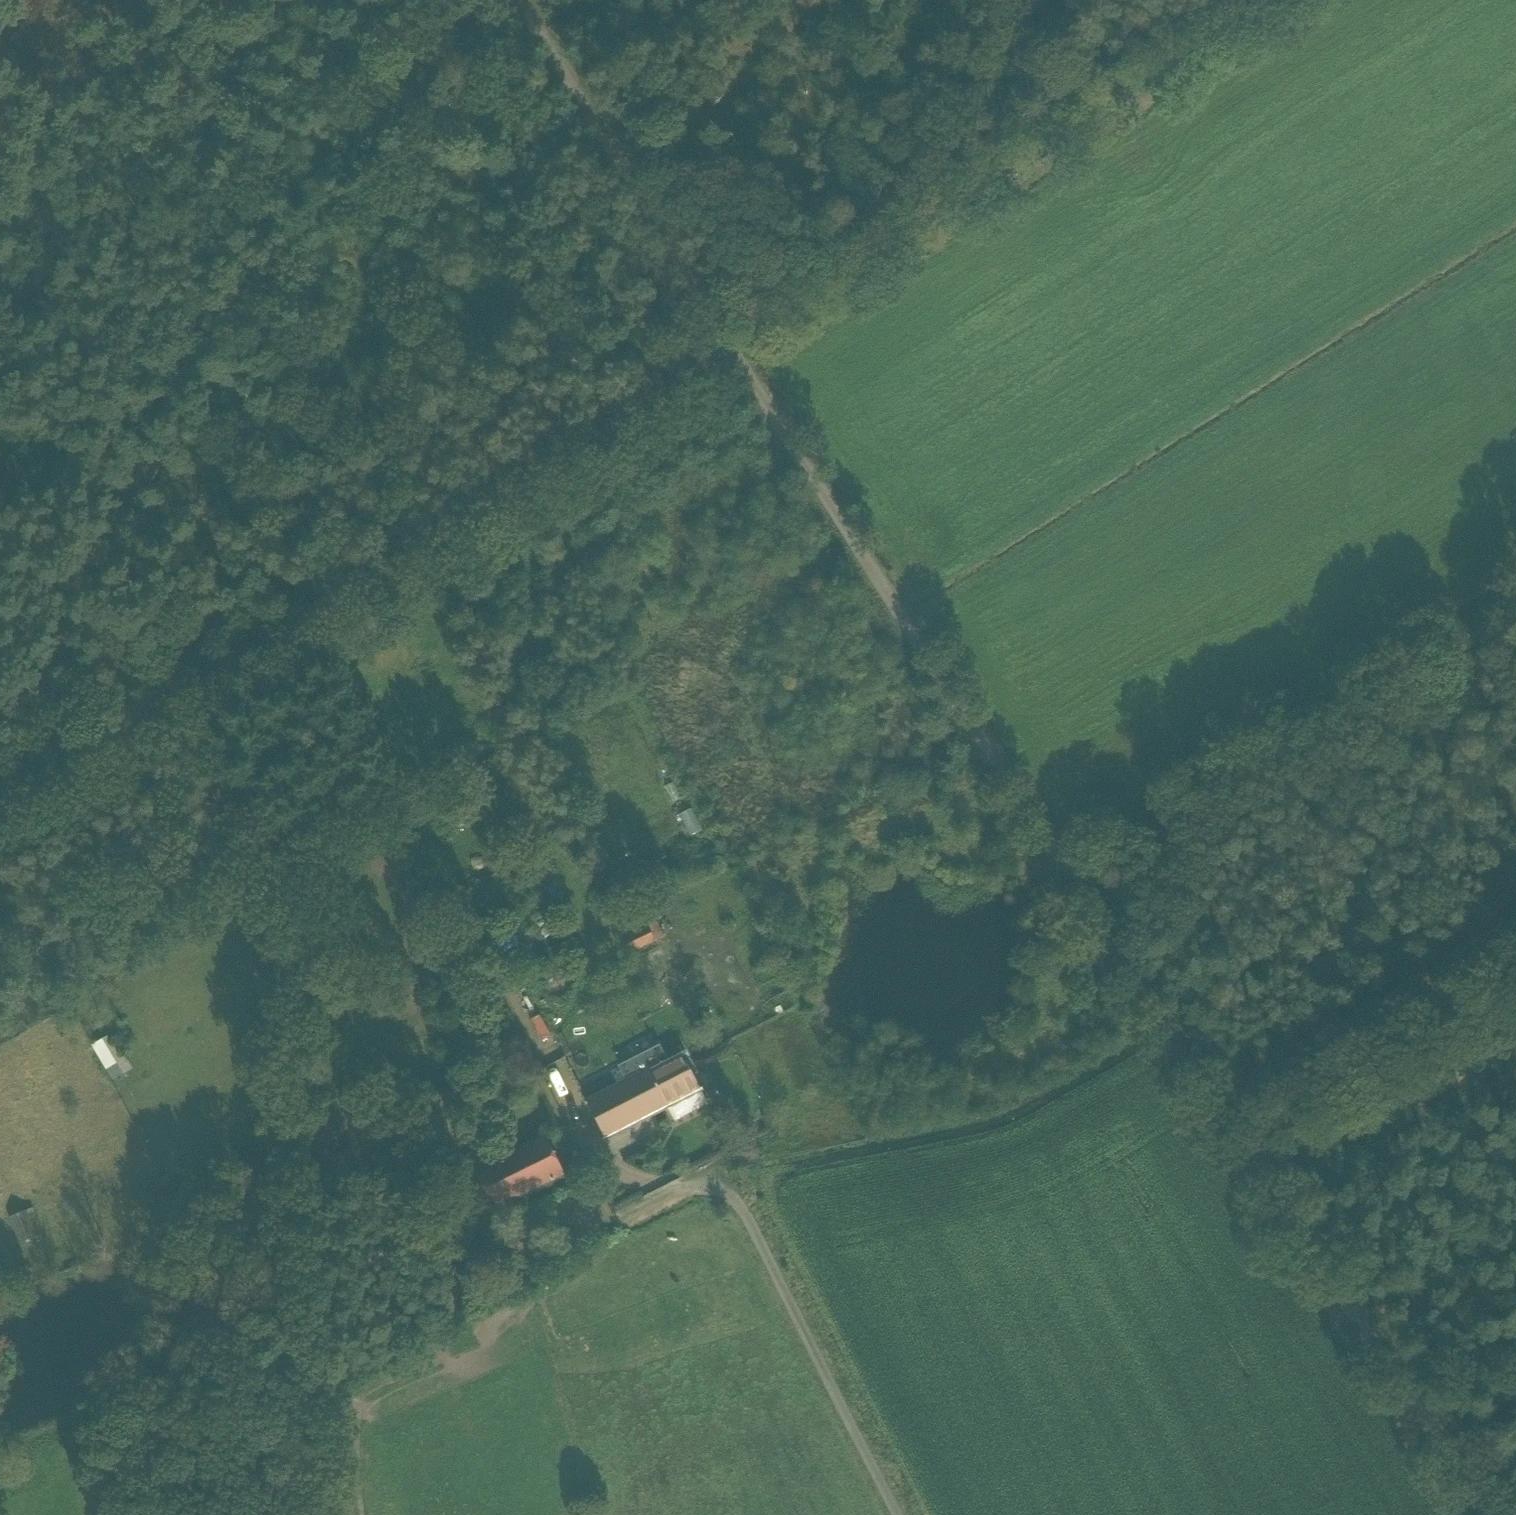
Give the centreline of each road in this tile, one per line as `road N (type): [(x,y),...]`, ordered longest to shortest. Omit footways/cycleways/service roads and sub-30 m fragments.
road 1 (track): [(1474,1514),(507,0)]
road 2 (track): [(0,806),(11,809),(167,718),(460,536),(1284,0)]
road 3 (track): [(893,1514),(725,1186),(611,1175),(549,1063)]

